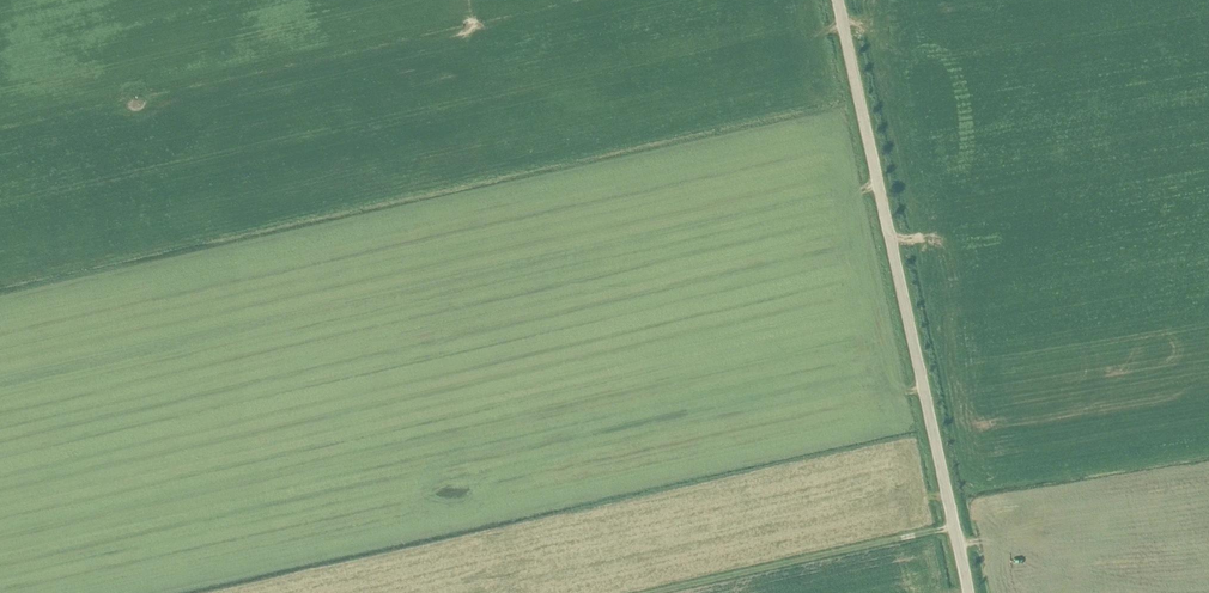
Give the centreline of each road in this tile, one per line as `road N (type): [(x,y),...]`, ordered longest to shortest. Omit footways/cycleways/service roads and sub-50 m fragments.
road 1 (unclassified): [(980,592),(848,0)]

